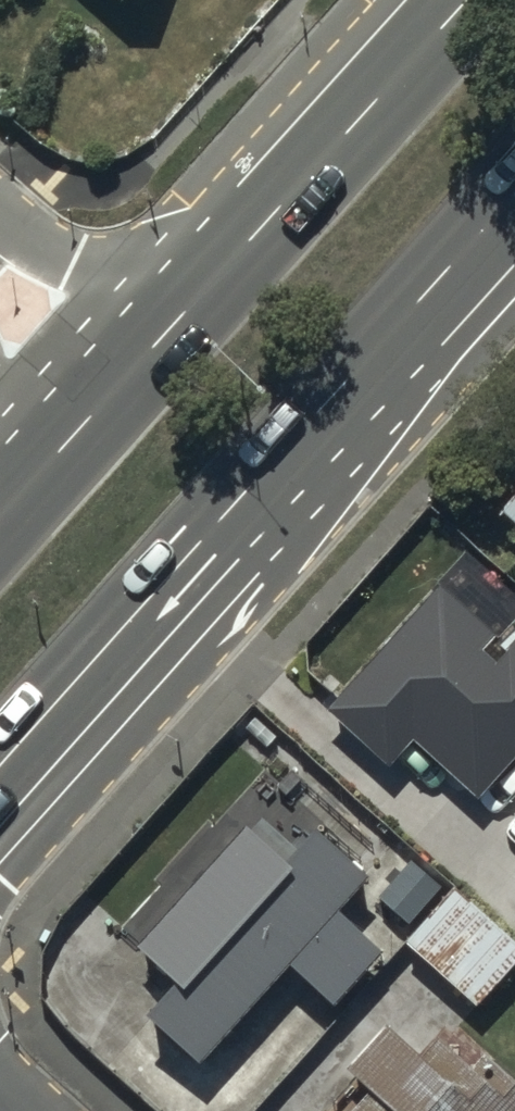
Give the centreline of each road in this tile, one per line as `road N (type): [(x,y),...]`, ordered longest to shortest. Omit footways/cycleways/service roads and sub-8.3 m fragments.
road 1 (primary): [(514,195),(0,766)]
road 2 (primary): [(107,398),(466,0)]
road 3 (primary): [(0,518),(107,398)]
road 4 (residential): [(107,398),(0,302)]

